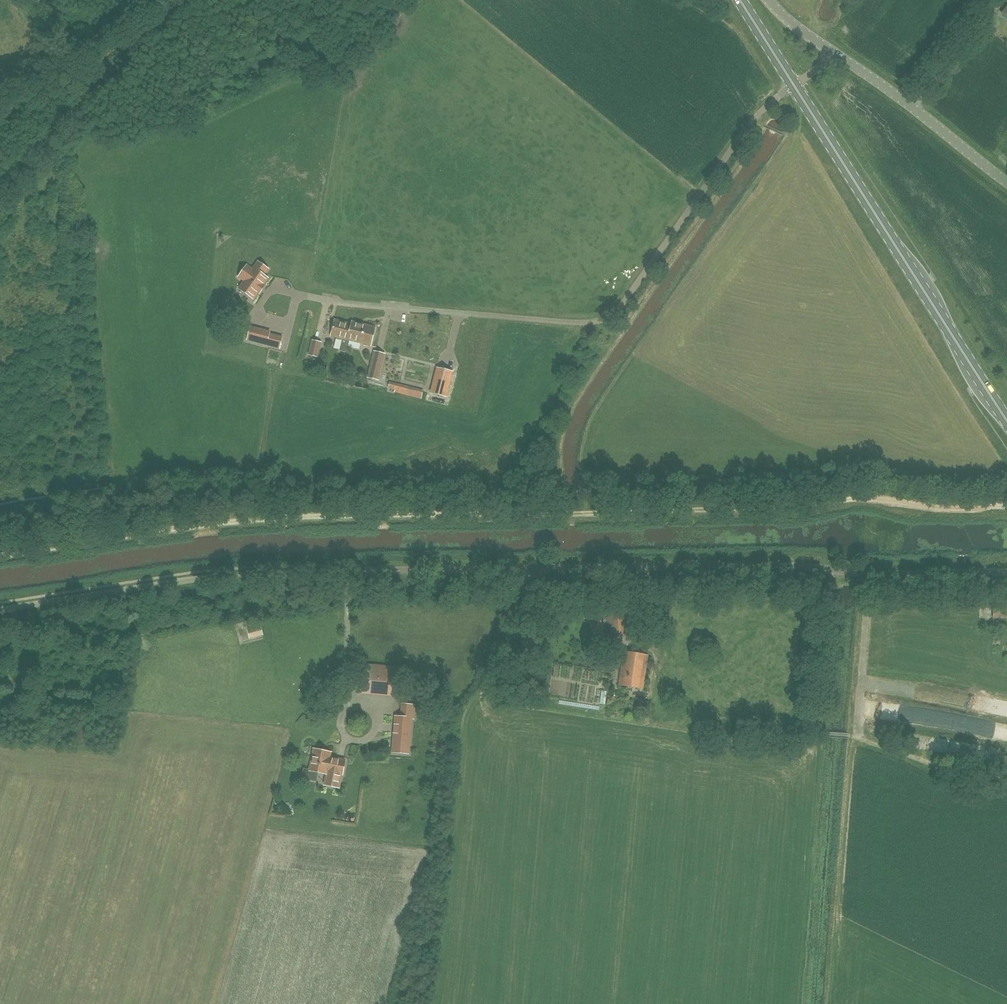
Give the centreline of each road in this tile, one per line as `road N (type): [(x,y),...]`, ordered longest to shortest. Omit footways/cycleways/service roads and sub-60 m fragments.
road 1 (track): [(0,556),(295,515),(713,508),(868,497),(1006,505)]
road 2 (unclassified): [(1006,572),(735,565),(333,572)]
road 3 (primary): [(1006,421),(795,86)]
road 4 (track): [(0,611),(216,578),(333,572)]
road 5 (unclassified): [(1006,182),(833,53)]
road 6 (track): [(542,569),(476,701)]

